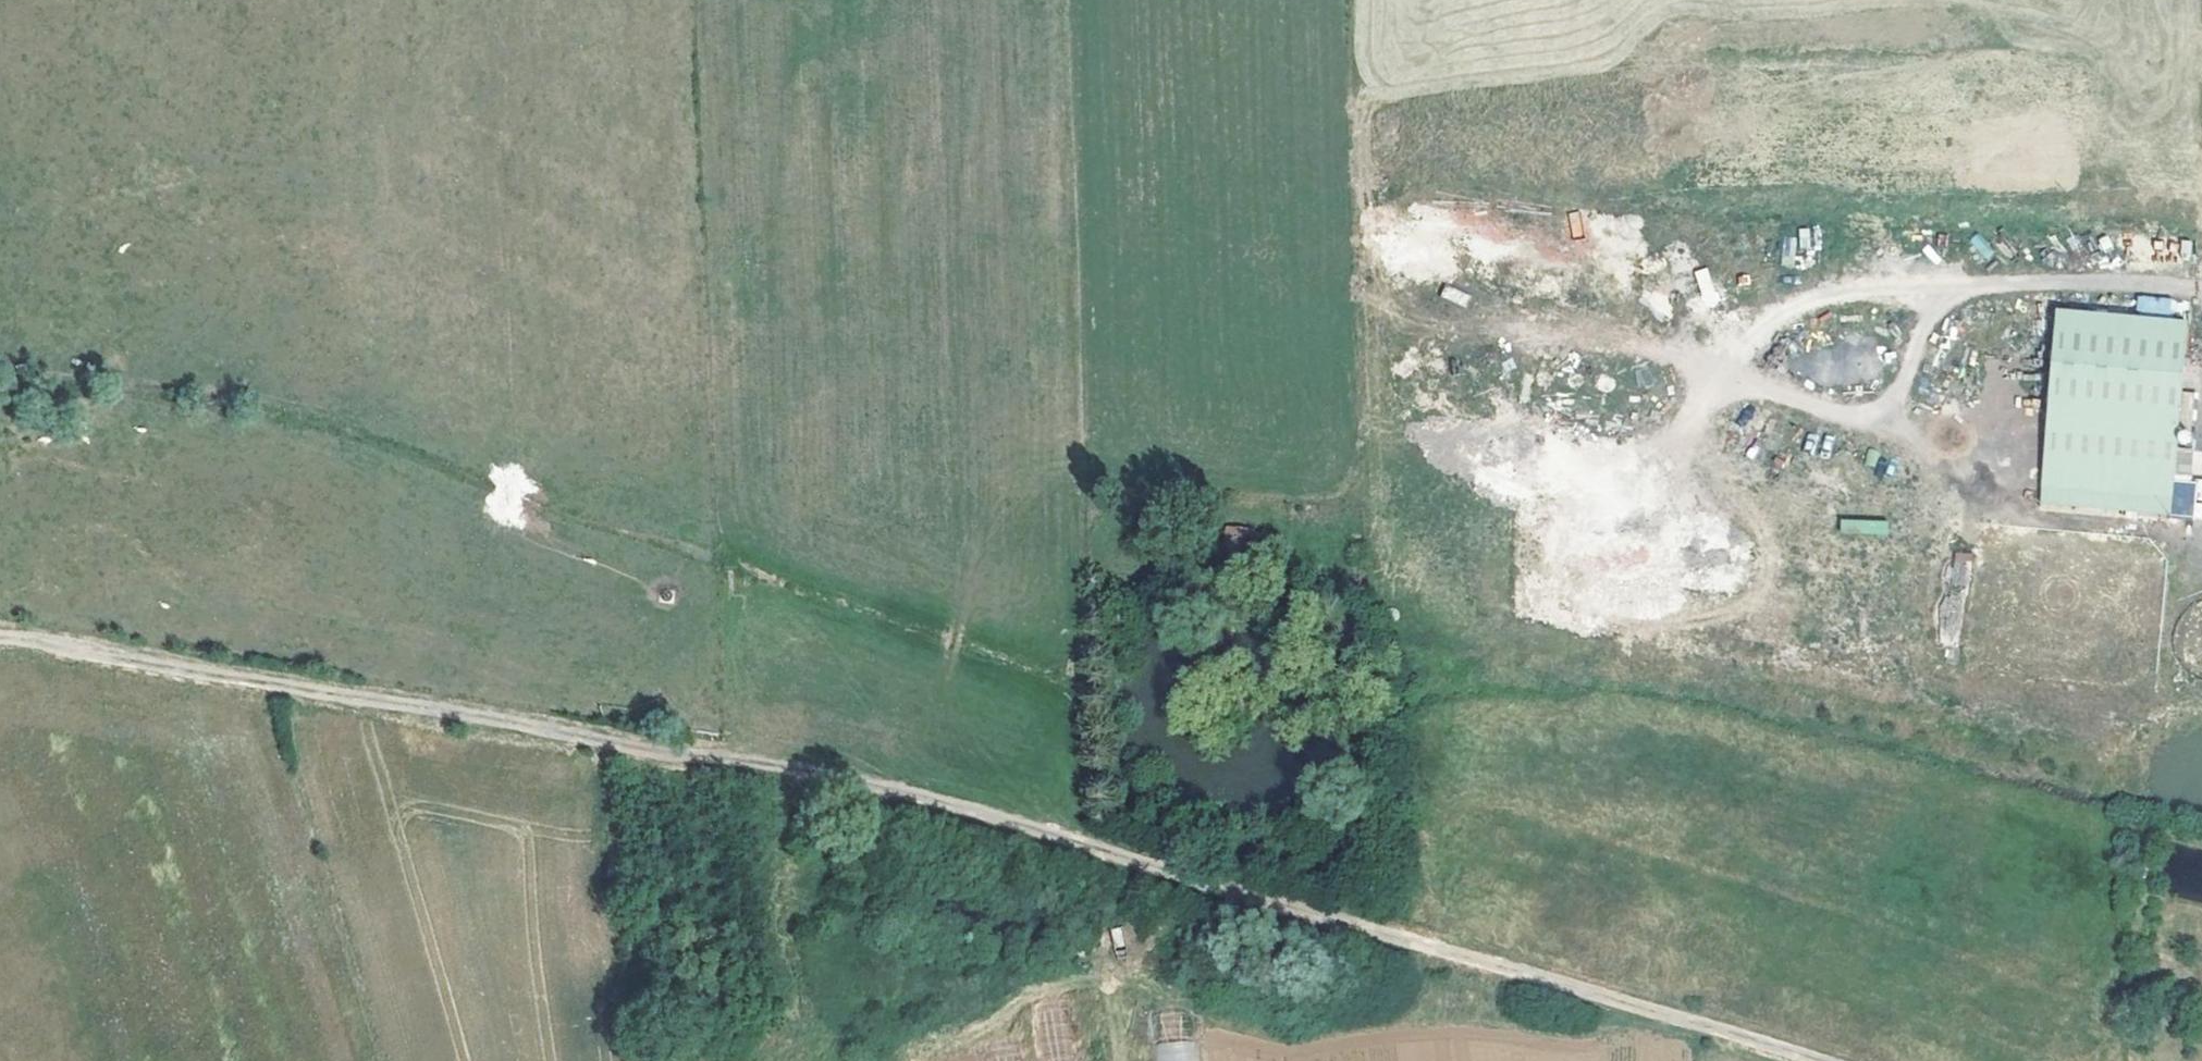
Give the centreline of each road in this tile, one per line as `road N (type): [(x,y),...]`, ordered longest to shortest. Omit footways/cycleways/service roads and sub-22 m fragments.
road 1 (track): [(1822,1060),(879,788),(0,636)]

